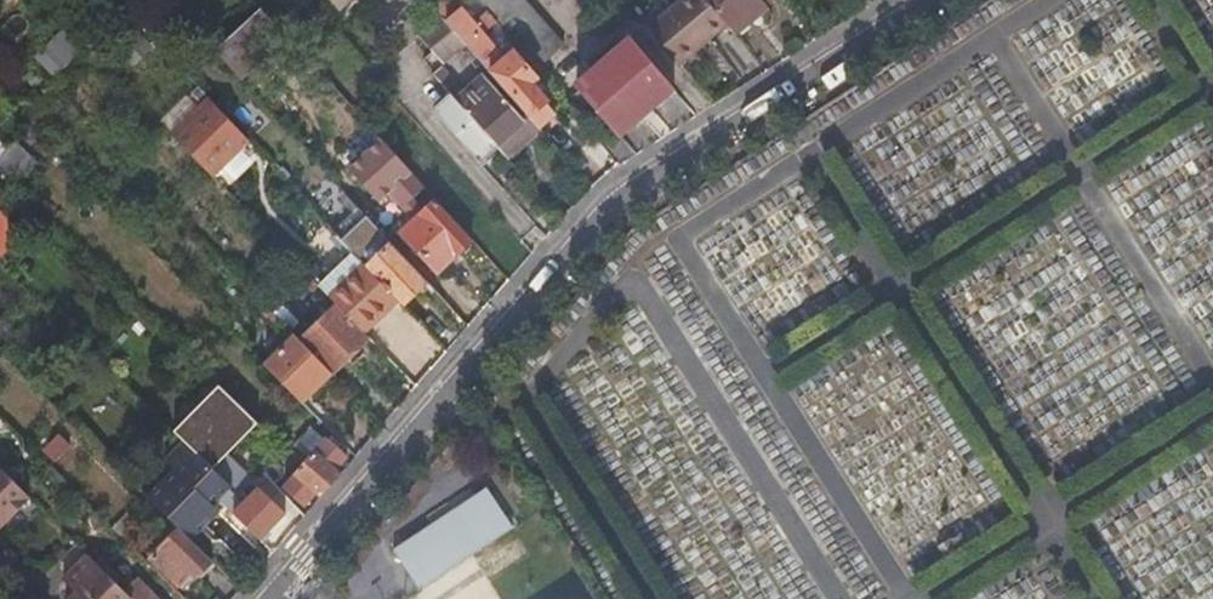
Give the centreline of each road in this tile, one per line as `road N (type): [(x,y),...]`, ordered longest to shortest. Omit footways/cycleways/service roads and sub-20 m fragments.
road 1 (residential): [(272,598),(627,195),(935,0)]

